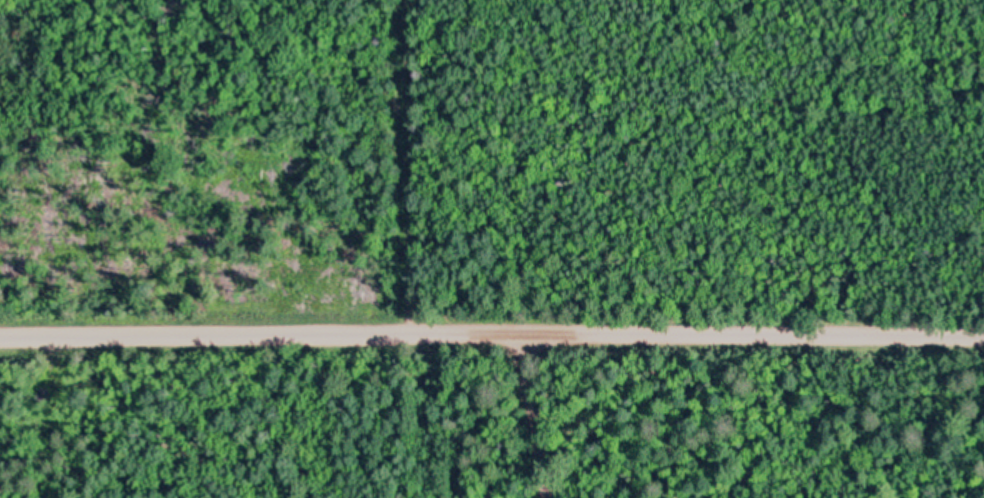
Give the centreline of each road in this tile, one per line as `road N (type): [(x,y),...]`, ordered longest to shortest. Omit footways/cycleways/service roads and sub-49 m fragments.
road 1 (residential): [(983,338),(0,337)]
road 2 (residential): [(412,335),(421,0)]
road 3 (residential): [(514,335),(531,497)]

